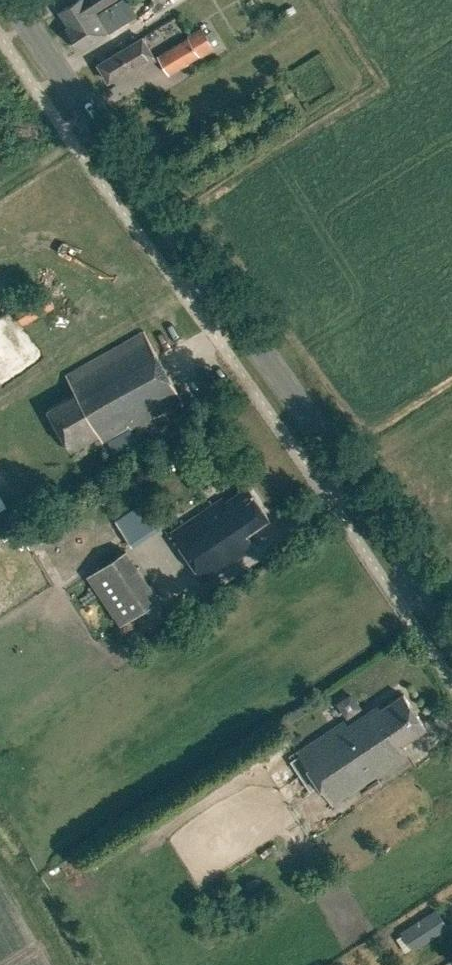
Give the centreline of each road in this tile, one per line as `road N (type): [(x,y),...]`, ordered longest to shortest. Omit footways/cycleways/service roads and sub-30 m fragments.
road 1 (secondary): [(451,631),(10,0)]

